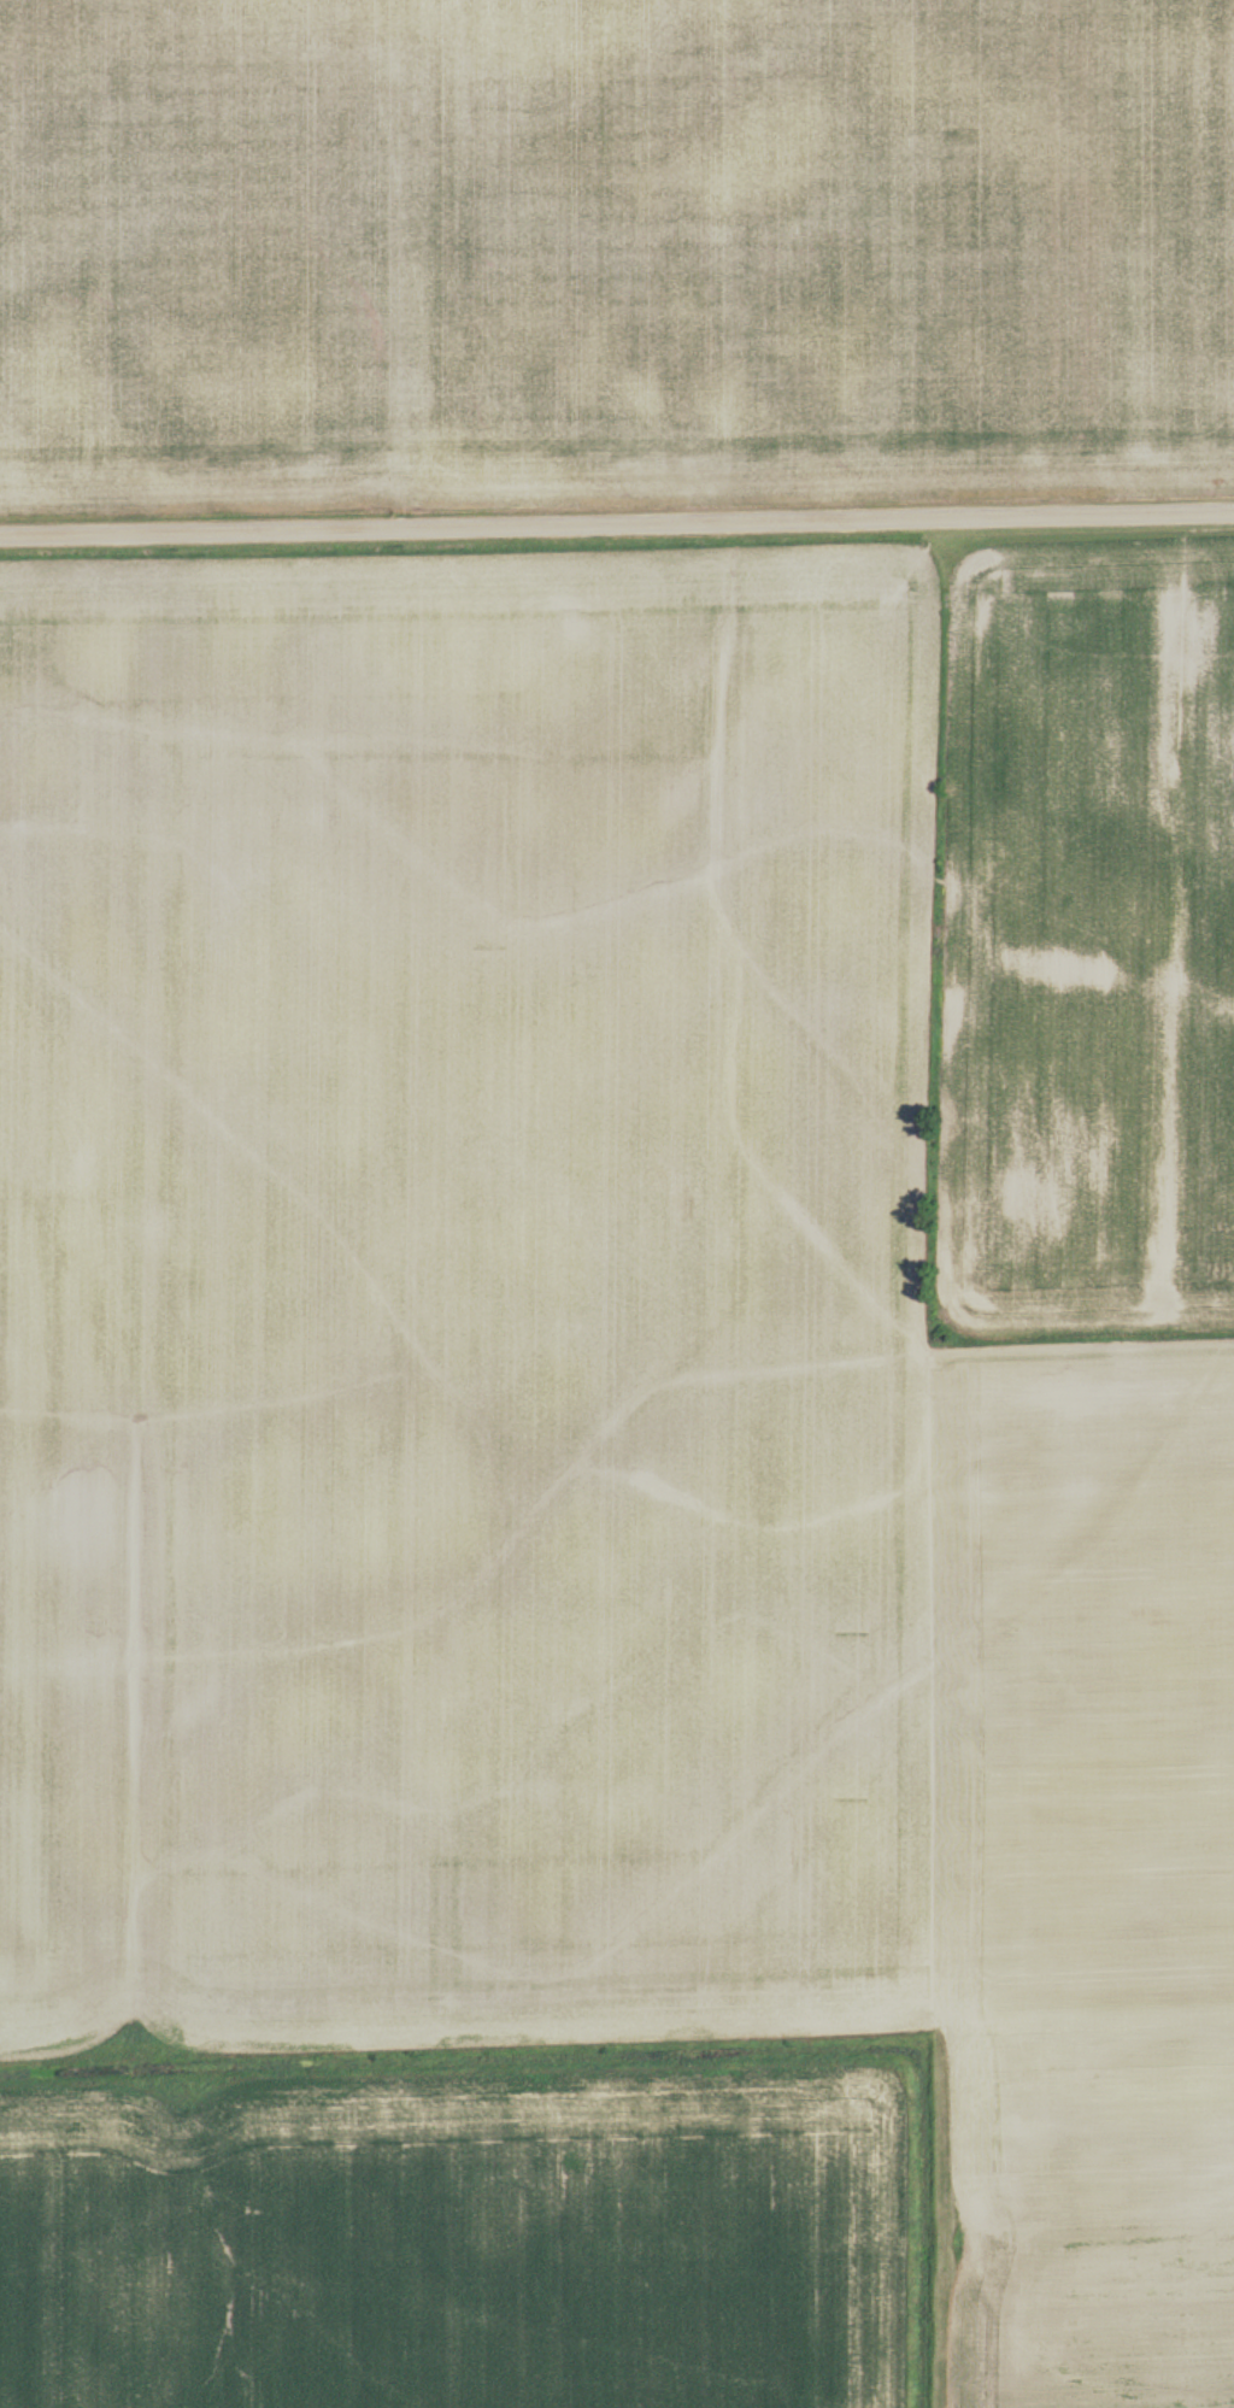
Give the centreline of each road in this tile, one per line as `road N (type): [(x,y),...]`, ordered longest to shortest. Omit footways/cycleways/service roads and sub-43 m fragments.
road 1 (residential): [(0,537),(1233,516)]

